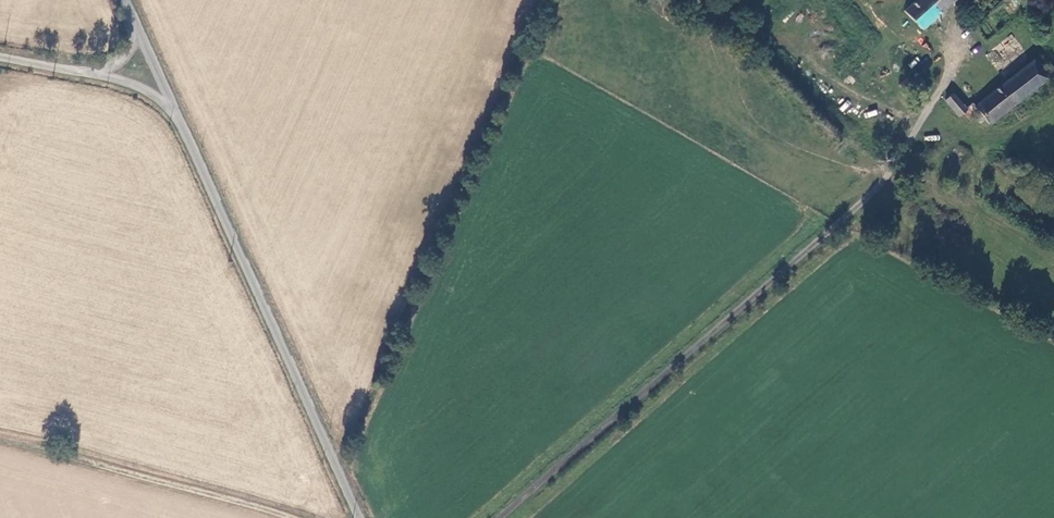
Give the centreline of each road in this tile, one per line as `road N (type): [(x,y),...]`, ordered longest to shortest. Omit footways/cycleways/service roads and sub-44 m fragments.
road 1 (unclassified): [(497,517),(888,181)]
road 2 (unclassified): [(359,517),(176,108)]
road 3 (track): [(0,444),(289,517)]

